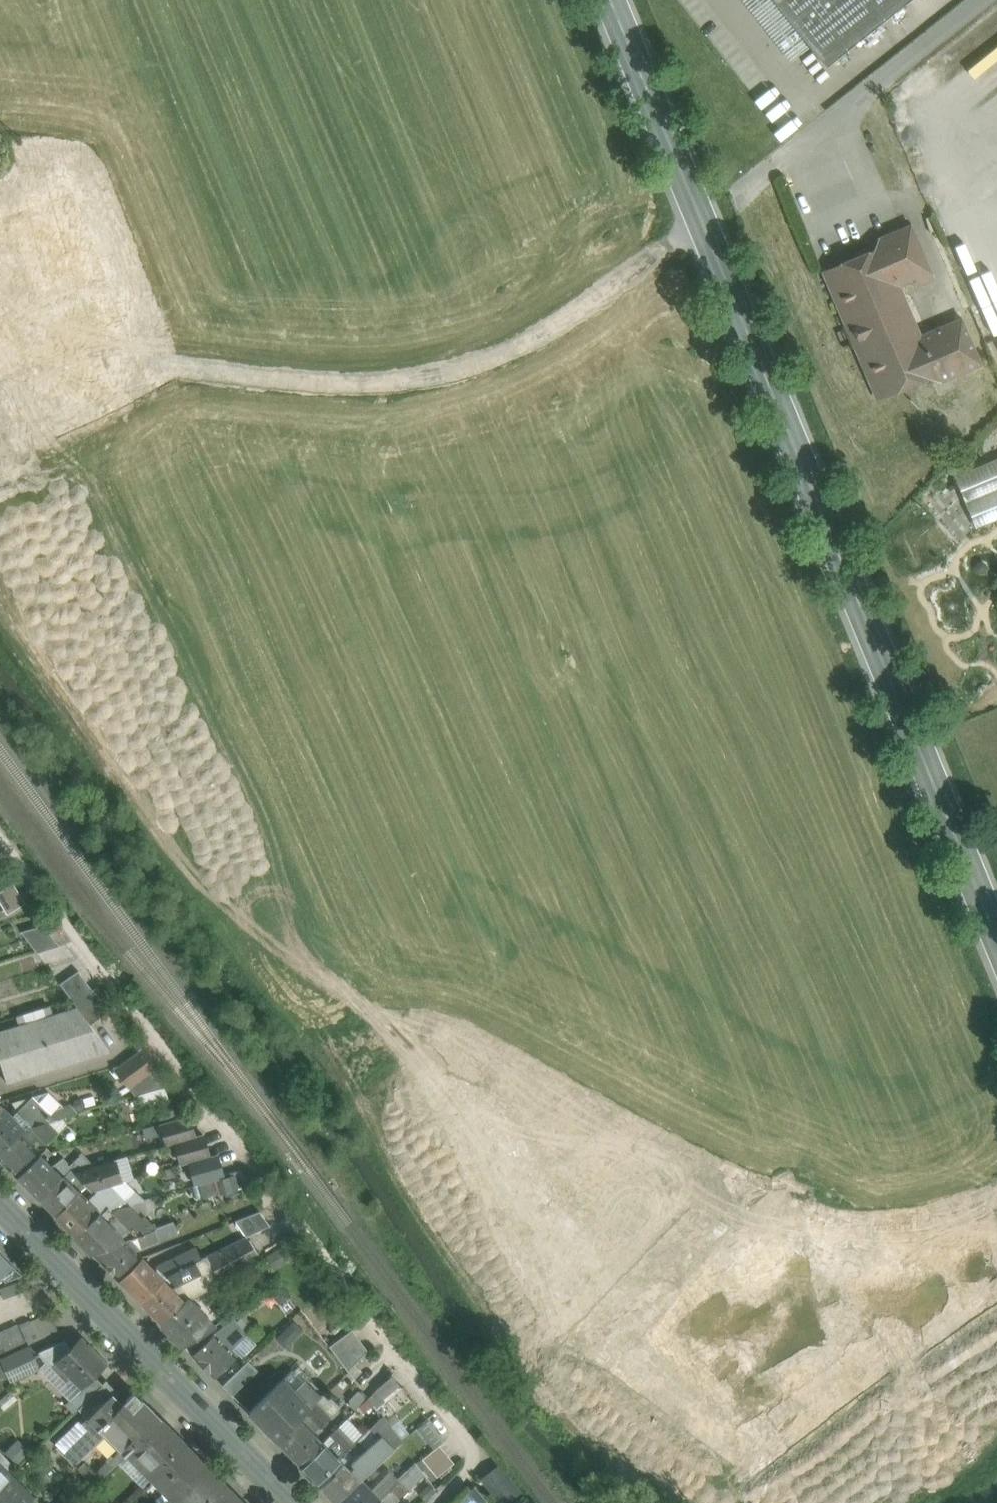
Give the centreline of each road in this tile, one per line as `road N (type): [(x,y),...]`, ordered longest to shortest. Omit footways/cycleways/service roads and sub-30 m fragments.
road 1 (unclassified): [(515,756),(127,0)]
road 2 (primary): [(606,0),(852,589)]
road 3 (residential): [(0,1203),(296,1502)]
road 4 (unclassified): [(729,1112),(651,1030),(515,756)]
road 5 (unclassified): [(852,589),(515,756)]
road 6 (primary): [(852,589),(996,932)]

